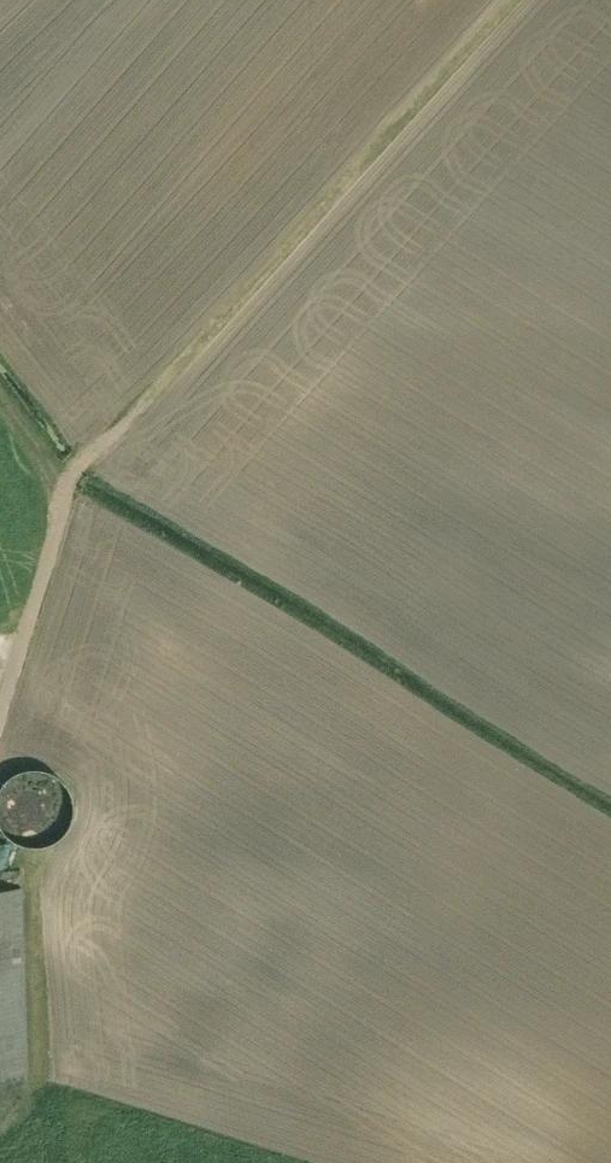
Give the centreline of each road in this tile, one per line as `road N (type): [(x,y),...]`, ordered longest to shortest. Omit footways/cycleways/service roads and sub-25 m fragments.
road 1 (track): [(511,0),(68,477),(0,723)]

